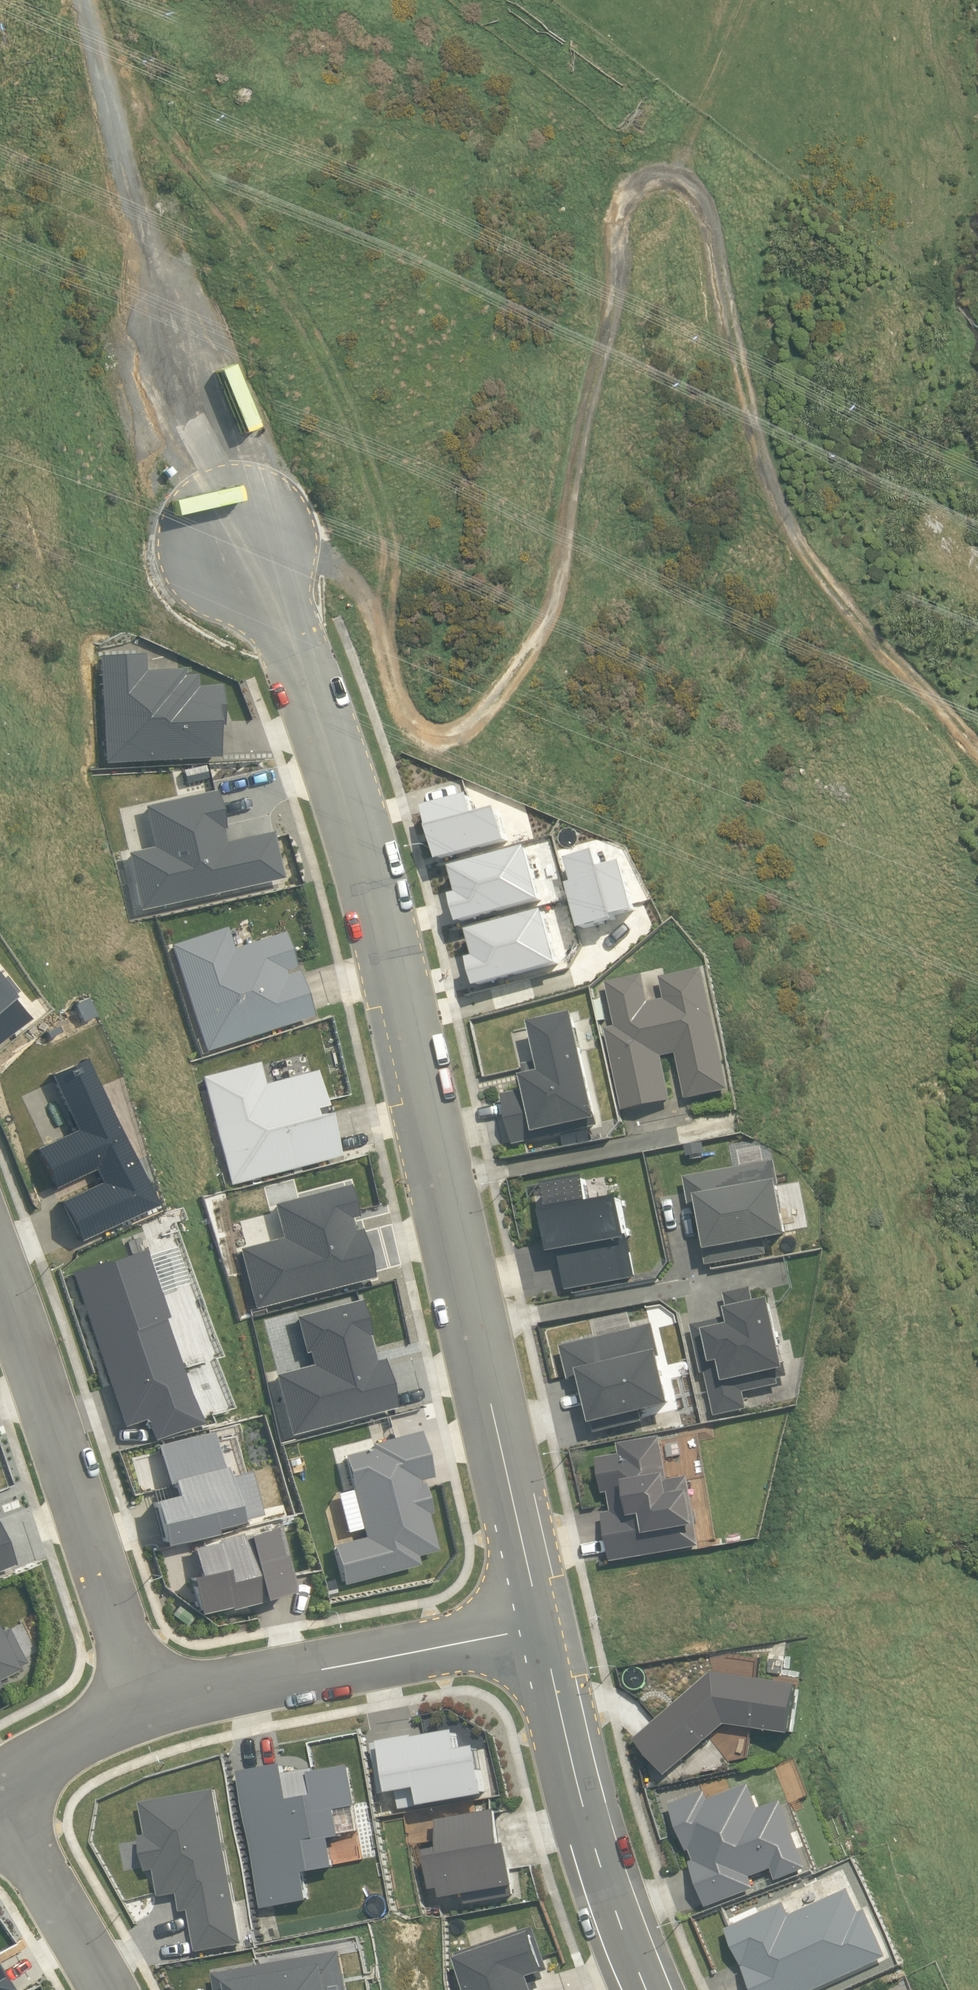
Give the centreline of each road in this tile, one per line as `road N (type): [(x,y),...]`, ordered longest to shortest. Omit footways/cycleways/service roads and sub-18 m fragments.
road 1 (track): [(237,541),(282,541),(353,583),(405,714),(430,737),(464,728),(519,660),(554,589),(586,410),(617,295),(629,198),(642,181),(675,176),(710,221),(740,429),(782,579),(977,753)]
road 2 (residential): [(132,253),(210,484),(253,573),(346,839),(427,1137),(536,1652)]
road 3 (residential): [(0,1330),(137,1712)]
road 4 (residential): [(137,1712),(536,1652)]
road 5 (residential): [(536,1652),(556,1766),(639,1989)]
road 6 (unknown): [(132,253),(71,0)]
road 7 (residential): [(105,1989),(0,1819)]
road 8 (track): [(675,176),(750,0)]
road 9 (residential): [(0,1780),(52,1746),(137,1712)]

